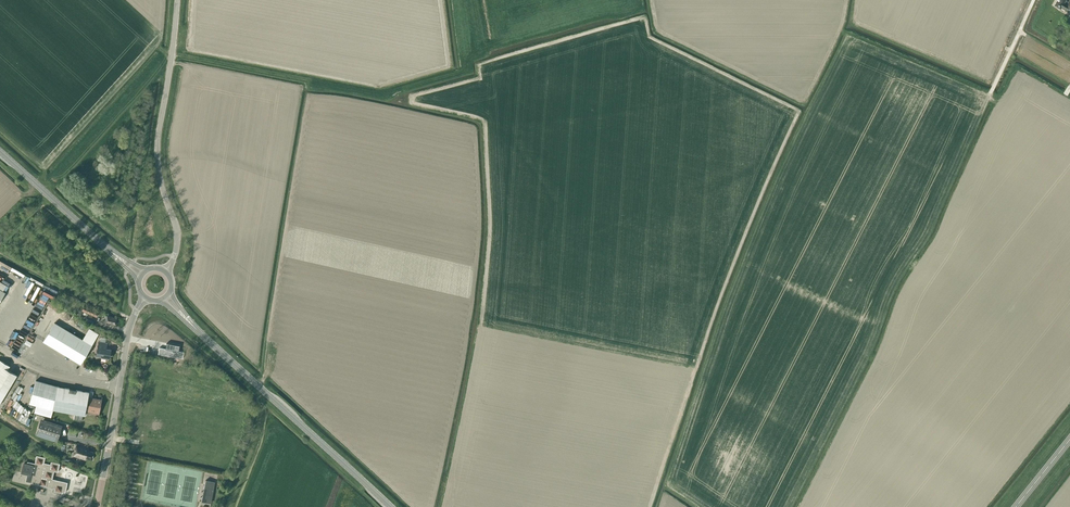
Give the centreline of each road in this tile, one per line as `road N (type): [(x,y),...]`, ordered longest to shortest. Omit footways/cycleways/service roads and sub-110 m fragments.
road 1 (tertiary): [(166,272),(178,234),(158,148),(177,0)]
road 2 (primary): [(389,506),(200,333)]
road 3 (primary): [(108,250),(0,151)]
road 4 (unclassified): [(0,348),(43,371),(119,386)]
road 5 (secondary): [(97,506),(119,386)]

